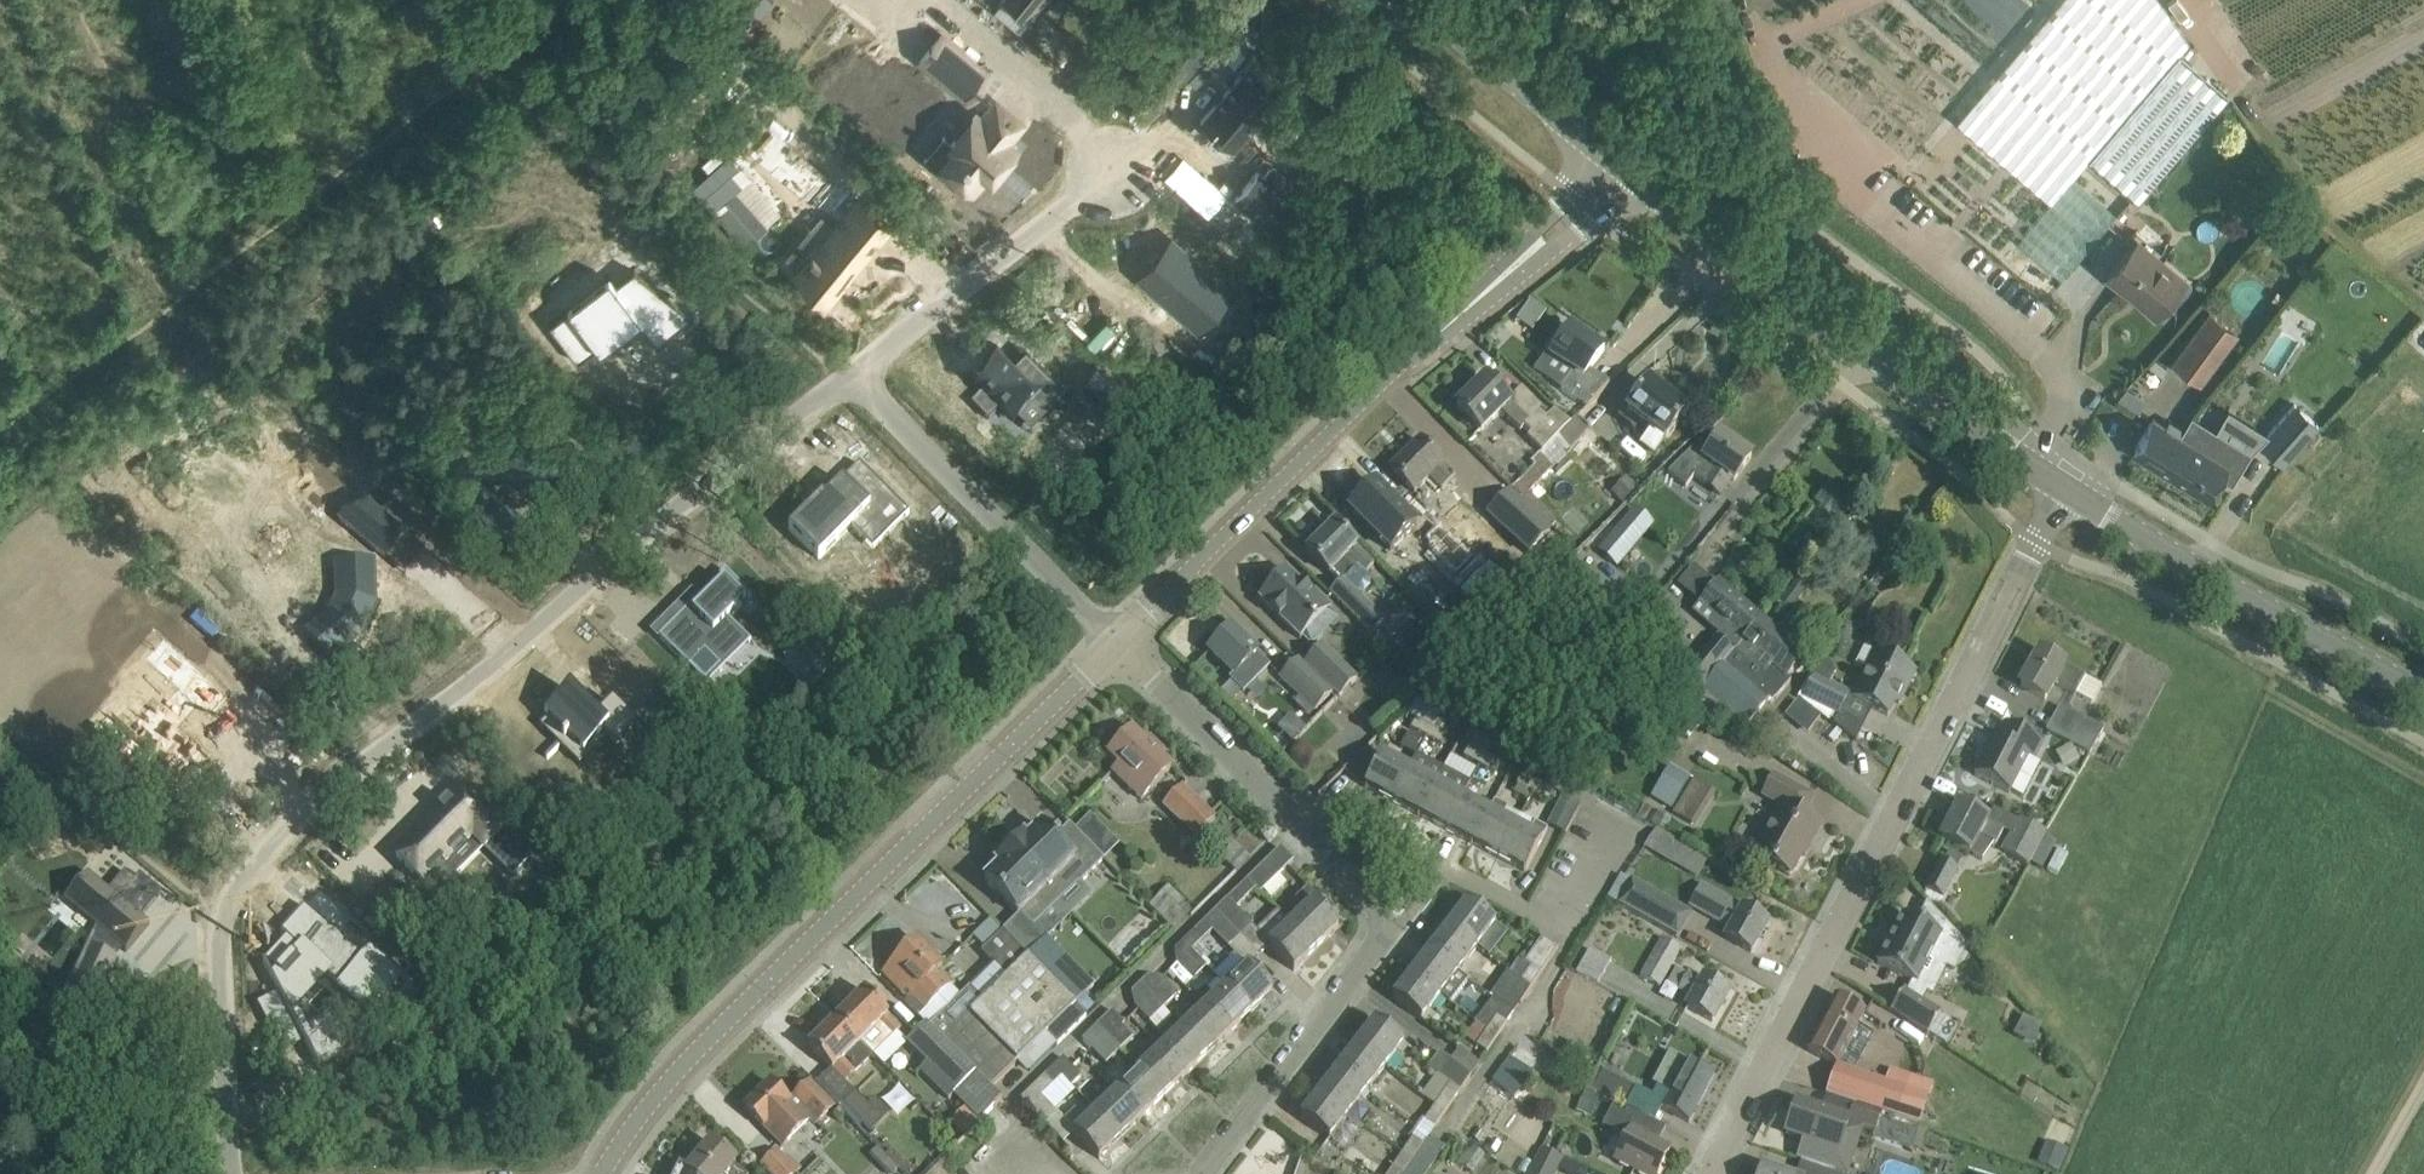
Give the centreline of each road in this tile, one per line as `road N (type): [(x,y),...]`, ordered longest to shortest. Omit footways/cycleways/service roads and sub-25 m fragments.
road 1 (residential): [(237,1173),(220,979),(219,928),(229,891),(292,821),(848,373)]
road 2 (unclassified): [(598,1173),(633,1118),(1117,641)]
road 3 (residential): [(1710,1173),(2028,556)]
road 4 (residential): [(848,373),(1112,158),(945,6)]
road 5 (unclassified): [(1117,641),(1526,258)]
road 6 (tertiary): [(2070,496),(1643,183)]
road 7 (tertiary): [(2423,700),(2070,496)]
road 8 (residential): [(848,373),(1117,641)]
road 9 (residential): [(1215,1173),(1218,1143),(1391,918)]
road 10 (tertiary): [(1607,155),(1418,0)]
road 11 (residential): [(1276,797),(1117,641)]
road 12 (residential): [(1436,868),(1276,797)]
road 13 (residential): [(1391,918),(1276,797)]
road 14 (unclassified): [(1526,258),(1643,183)]
road 15 (unclassified): [(1607,155),(1539,227),(1526,258)]

